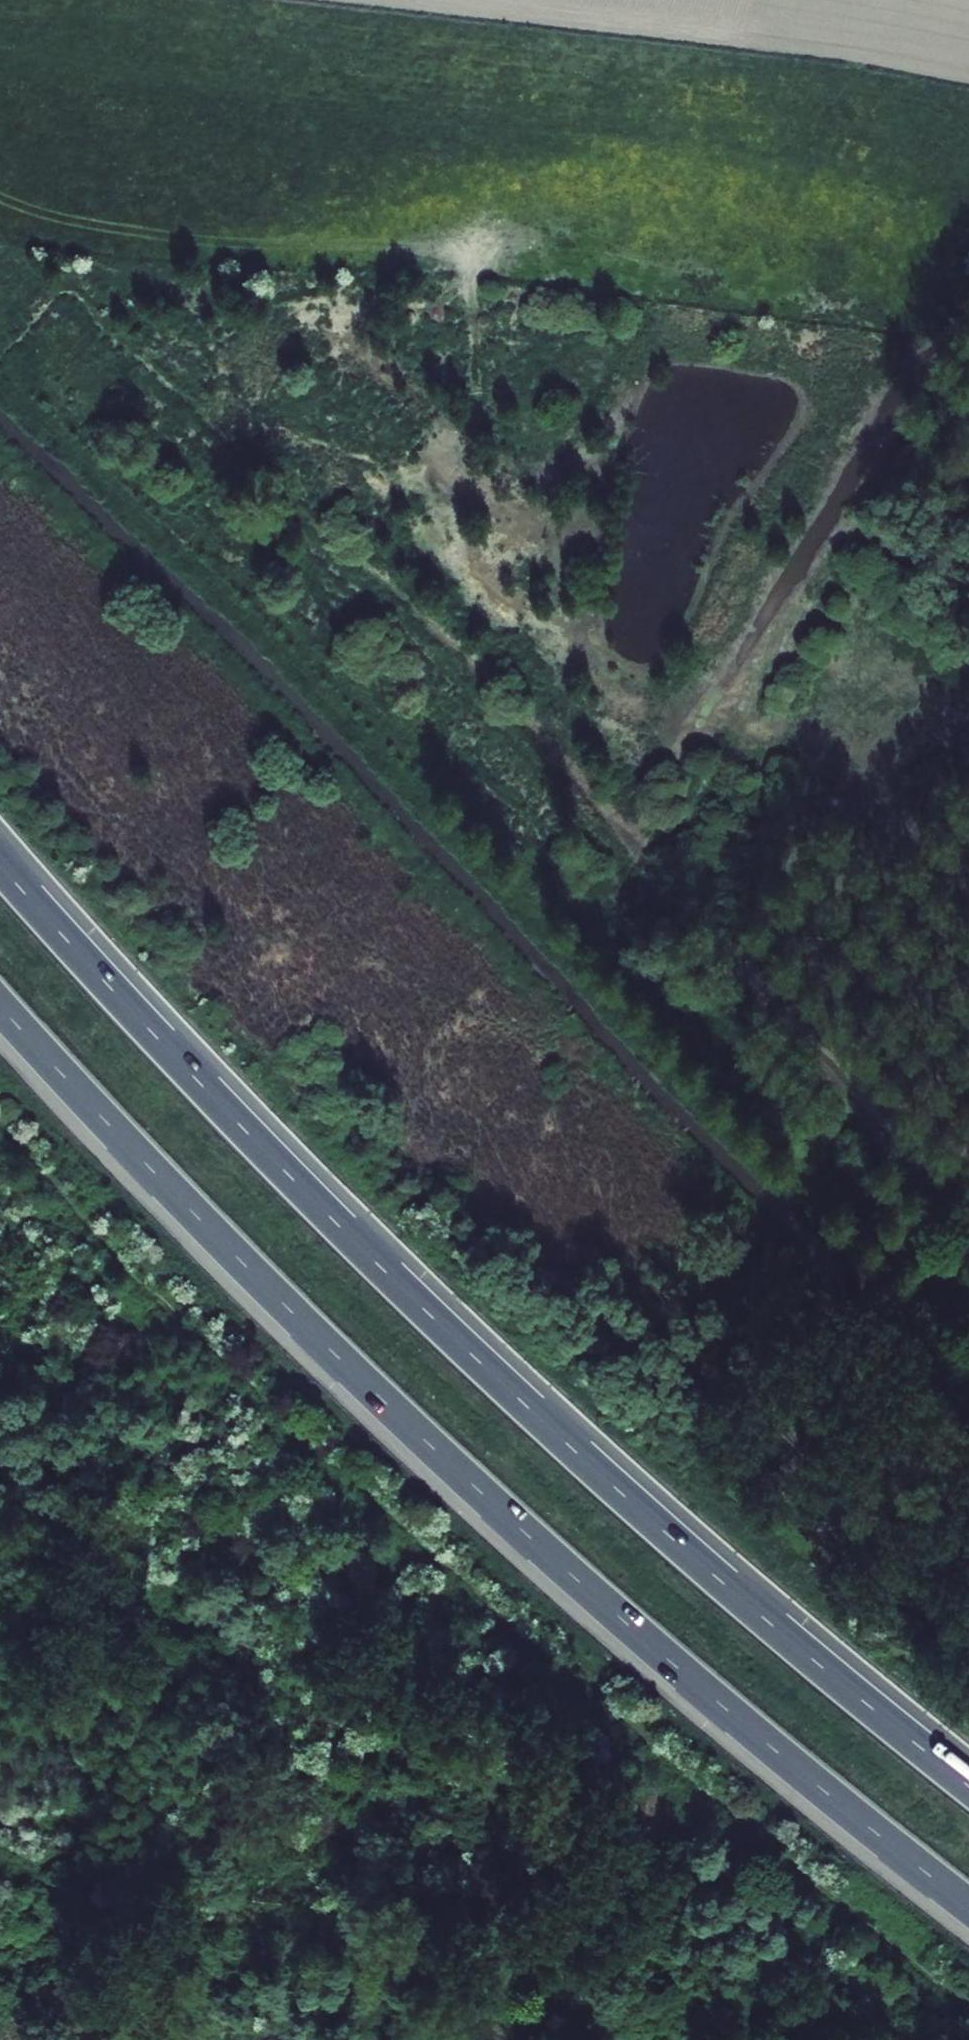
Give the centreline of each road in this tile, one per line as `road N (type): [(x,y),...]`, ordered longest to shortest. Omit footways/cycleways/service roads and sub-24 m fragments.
road 1 (motorway): [(968,1787),(676,1542),(484,1367),(216,1101),(0,864)]
road 2 (motorway): [(0,1007),(204,1224),(437,1452),(679,1670),(968,1907)]

